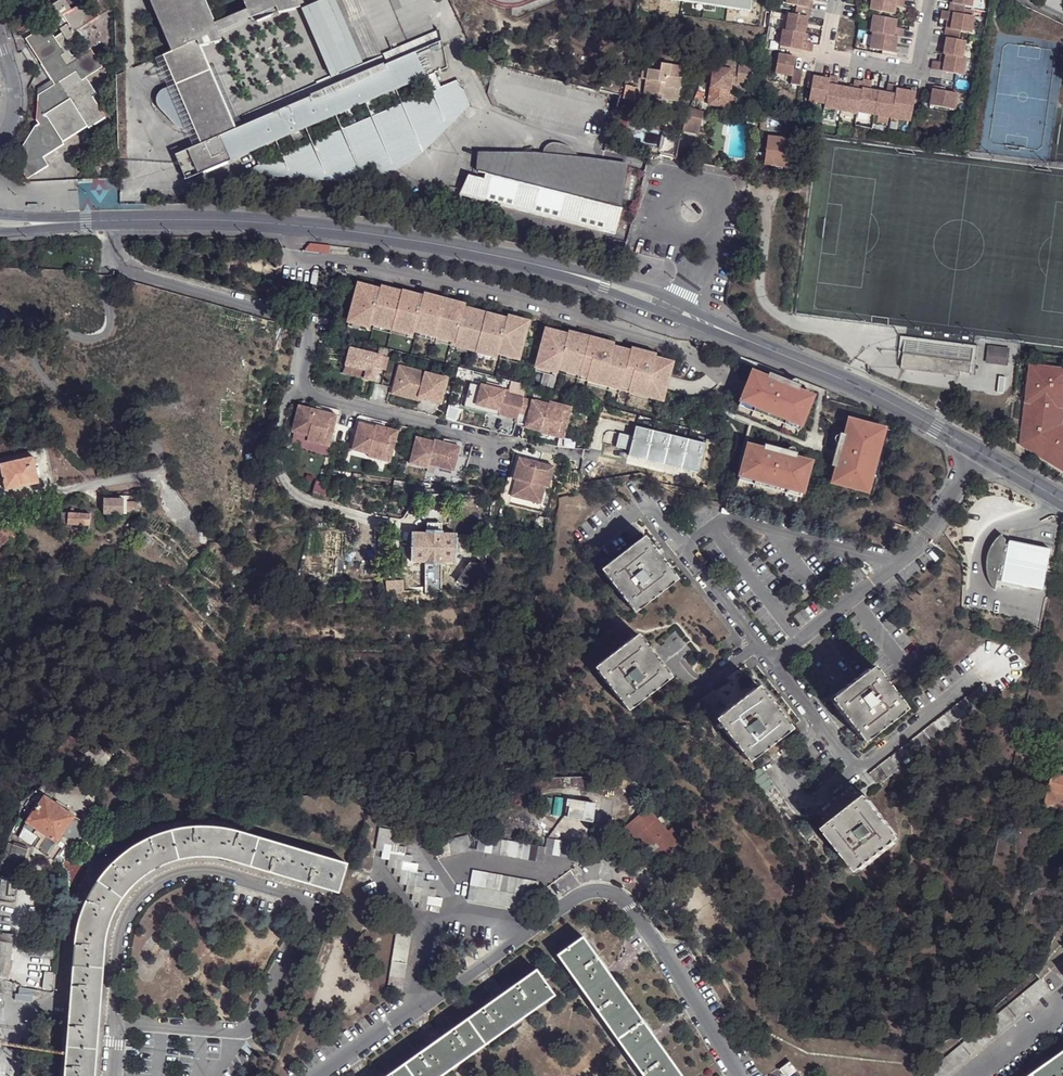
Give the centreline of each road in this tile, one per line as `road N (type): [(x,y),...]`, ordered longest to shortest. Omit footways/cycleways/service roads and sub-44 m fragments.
road 1 (residential): [(72,222),(296,226),(463,247),(606,282),(867,390),(1062,500)]
road 2 (residential): [(738,1075),(632,907),(593,892),(320,1075)]
road 3 (residential): [(115,1022),(124,935),(136,908),(174,876),(218,874),(297,896),(306,906),(253,1022),(238,1032)]
road 4 (residential): [(238,1032),(115,1022)]

